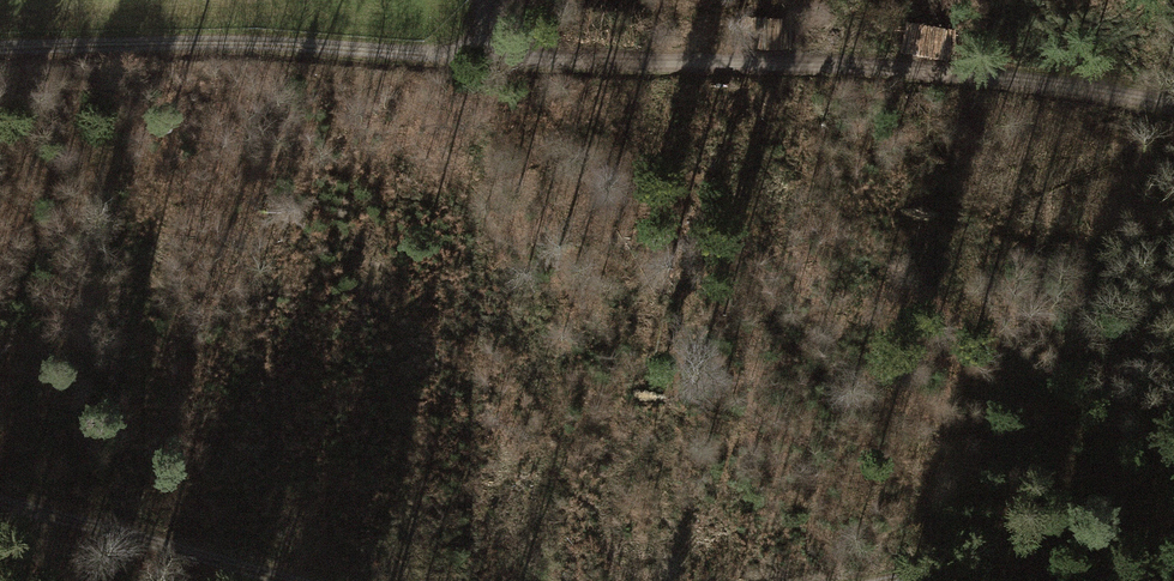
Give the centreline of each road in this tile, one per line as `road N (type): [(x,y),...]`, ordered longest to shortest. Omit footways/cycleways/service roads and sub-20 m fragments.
road 1 (track): [(0,49),(287,43),(459,54),(765,57),(1173,110)]
road 2 (track): [(0,497),(298,580)]
road 3 (track): [(892,580),(985,568),(1173,577)]

